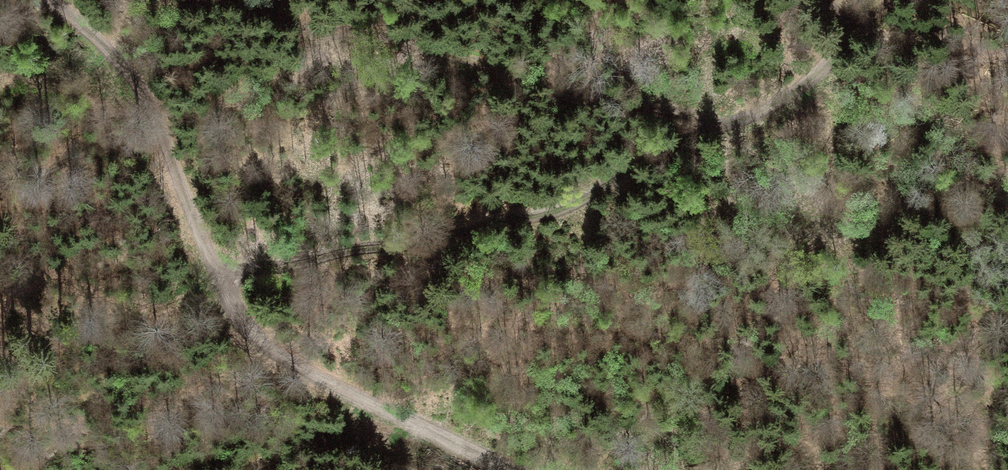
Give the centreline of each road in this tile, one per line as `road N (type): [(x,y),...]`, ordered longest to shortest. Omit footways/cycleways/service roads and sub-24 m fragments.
road 1 (track): [(856,26),(799,84),(638,161),(585,199),(527,222),(270,270),(214,268)]
road 2 (track): [(508,469),(261,344),(214,268),(141,98),(47,0)]
road 3 (track): [(1007,57),(856,26),(824,0)]

